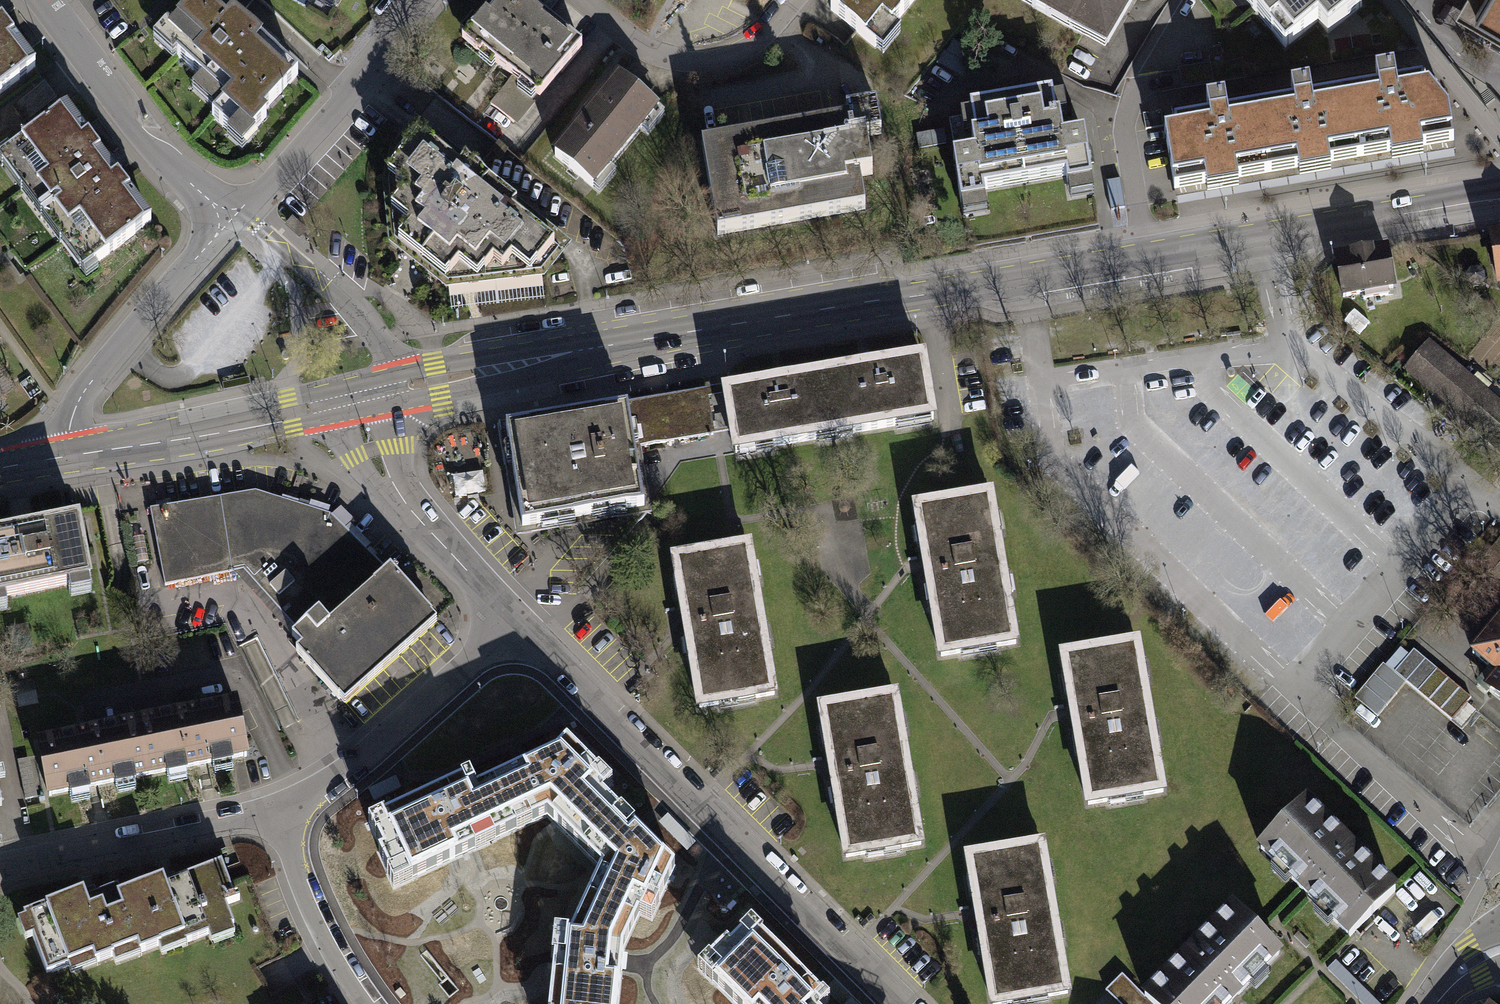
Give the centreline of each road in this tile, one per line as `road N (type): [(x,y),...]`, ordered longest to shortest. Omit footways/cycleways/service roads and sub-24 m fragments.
road 1 (tertiary): [(393,389),(600,346),(1499,197)]
road 2 (residential): [(519,620),(899,1003)]
road 3 (residential): [(281,816),(356,764),(519,620)]
road 4 (residential): [(230,220),(88,384),(63,459)]
road 5 (residential): [(230,220),(135,130),(40,0)]
road 6 (residential): [(419,0),(340,106),(230,220)]
road 7 (residential): [(0,874),(281,816)]
road 8 (tertiary): [(63,459),(331,404)]
road 9 (residential): [(576,0),(649,58),(701,62),(751,45),(790,0)]
road 10 (residential): [(281,816),(302,891),(338,965),(368,1003)]
road 11 (residential): [(404,506),(519,620)]
road 12 (residential): [(331,404),(355,457),(404,506)]

